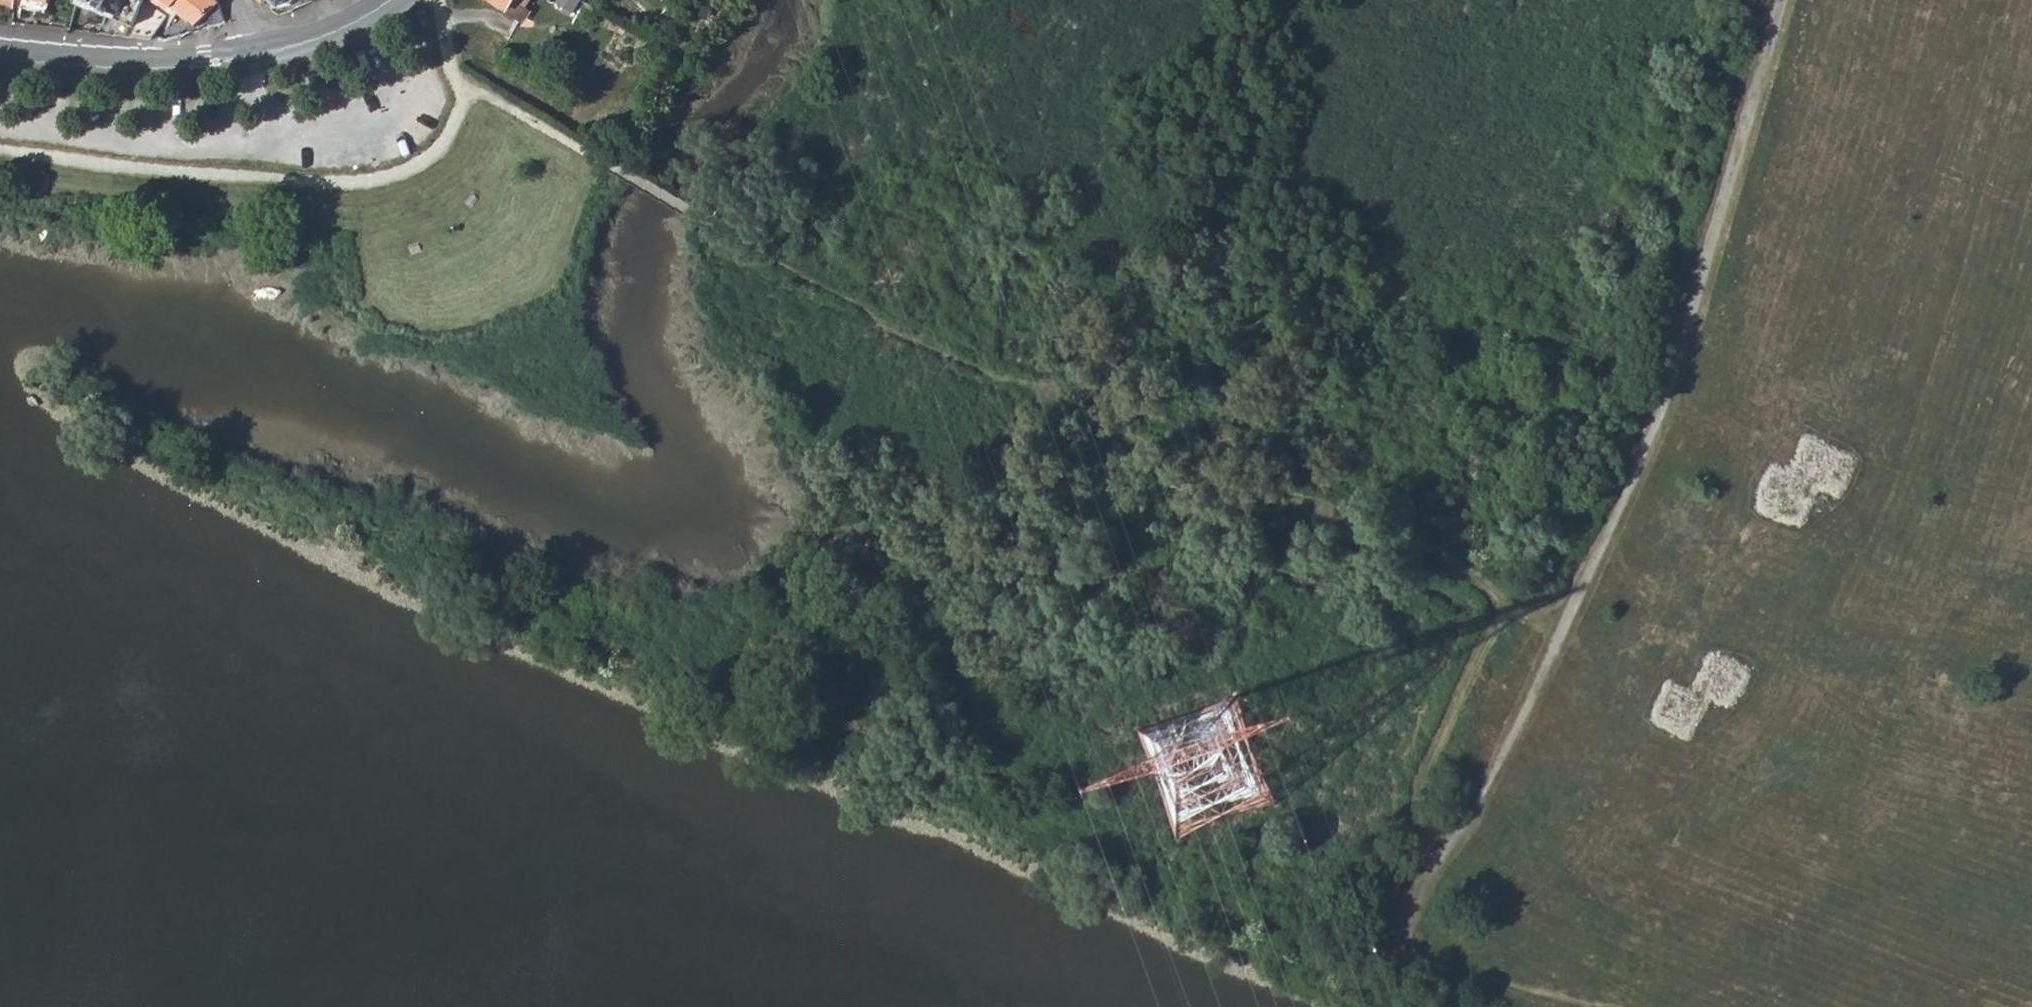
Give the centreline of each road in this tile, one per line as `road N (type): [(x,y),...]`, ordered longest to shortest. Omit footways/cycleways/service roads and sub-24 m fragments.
road 1 (secondary): [(0,59),(140,68),(262,52)]
road 2 (secondary): [(262,52),(328,33),(389,0)]

